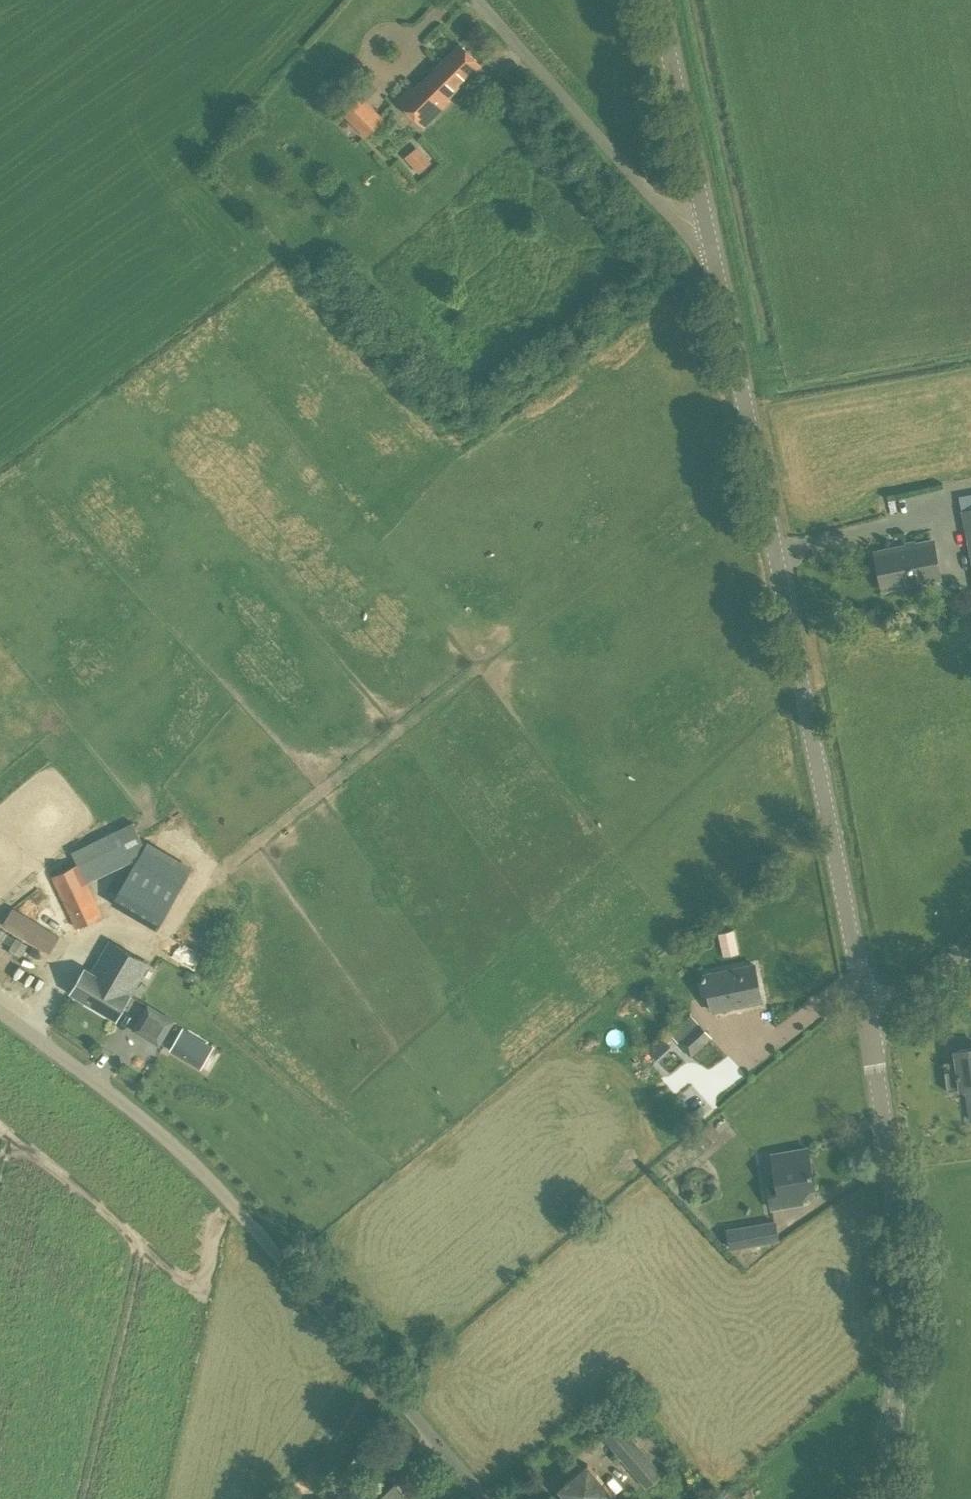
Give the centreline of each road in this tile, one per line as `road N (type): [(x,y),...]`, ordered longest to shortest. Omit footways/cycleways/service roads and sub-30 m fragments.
road 1 (secondary): [(870,1030),(714,251)]
road 2 (unclassified): [(487,1498),(196,1164),(0,1013)]
road 3 (secondary): [(886,1498),(901,1392),(904,1262),(870,1030)]
road 4 (unclassified): [(714,251),(634,190),(489,0)]
road 5 (secondary): [(714,251),(662,0)]
road 6 (unclassified): [(970,940),(870,1030)]

